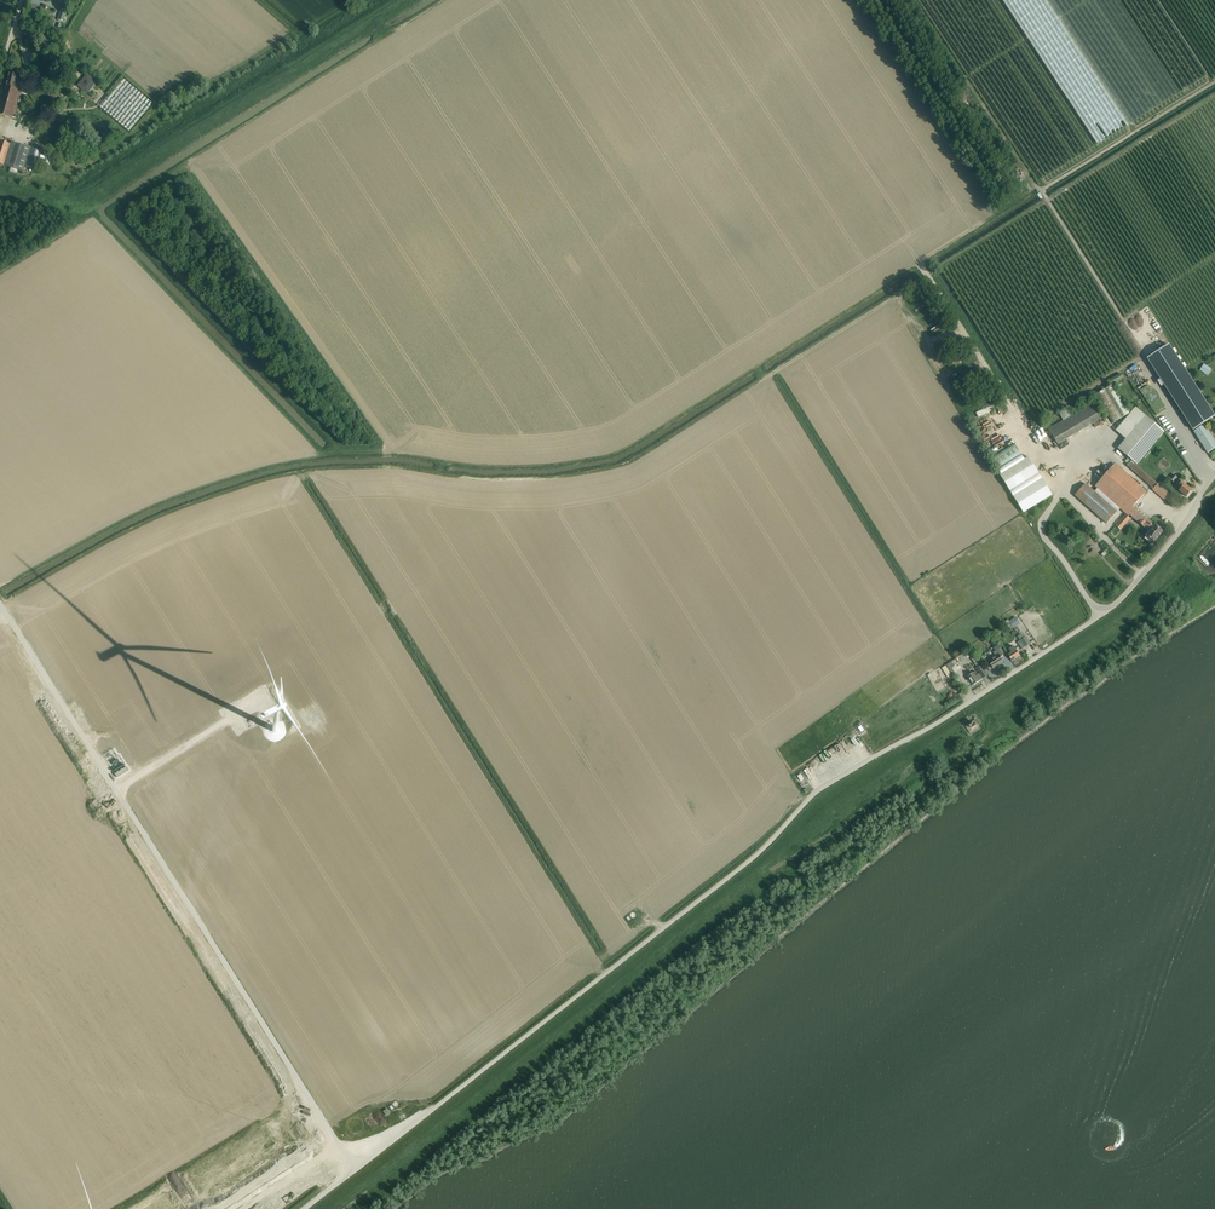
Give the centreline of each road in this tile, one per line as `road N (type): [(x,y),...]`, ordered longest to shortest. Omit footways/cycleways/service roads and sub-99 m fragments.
road 1 (unclassified): [(356,1171),(759,854),(817,790),(1111,608),(1179,534),(1214,476)]
road 2 (track): [(447,475),(547,479),(623,467),(927,275),(918,262),(1214,83)]
road 3 (unclassified): [(356,1171),(0,603)]
road 4 (track): [(314,454),(389,451),(440,460),(447,475),(317,471),(254,484),(174,510),(1,605)]
road 5 (track): [(1011,406),(927,275)]

